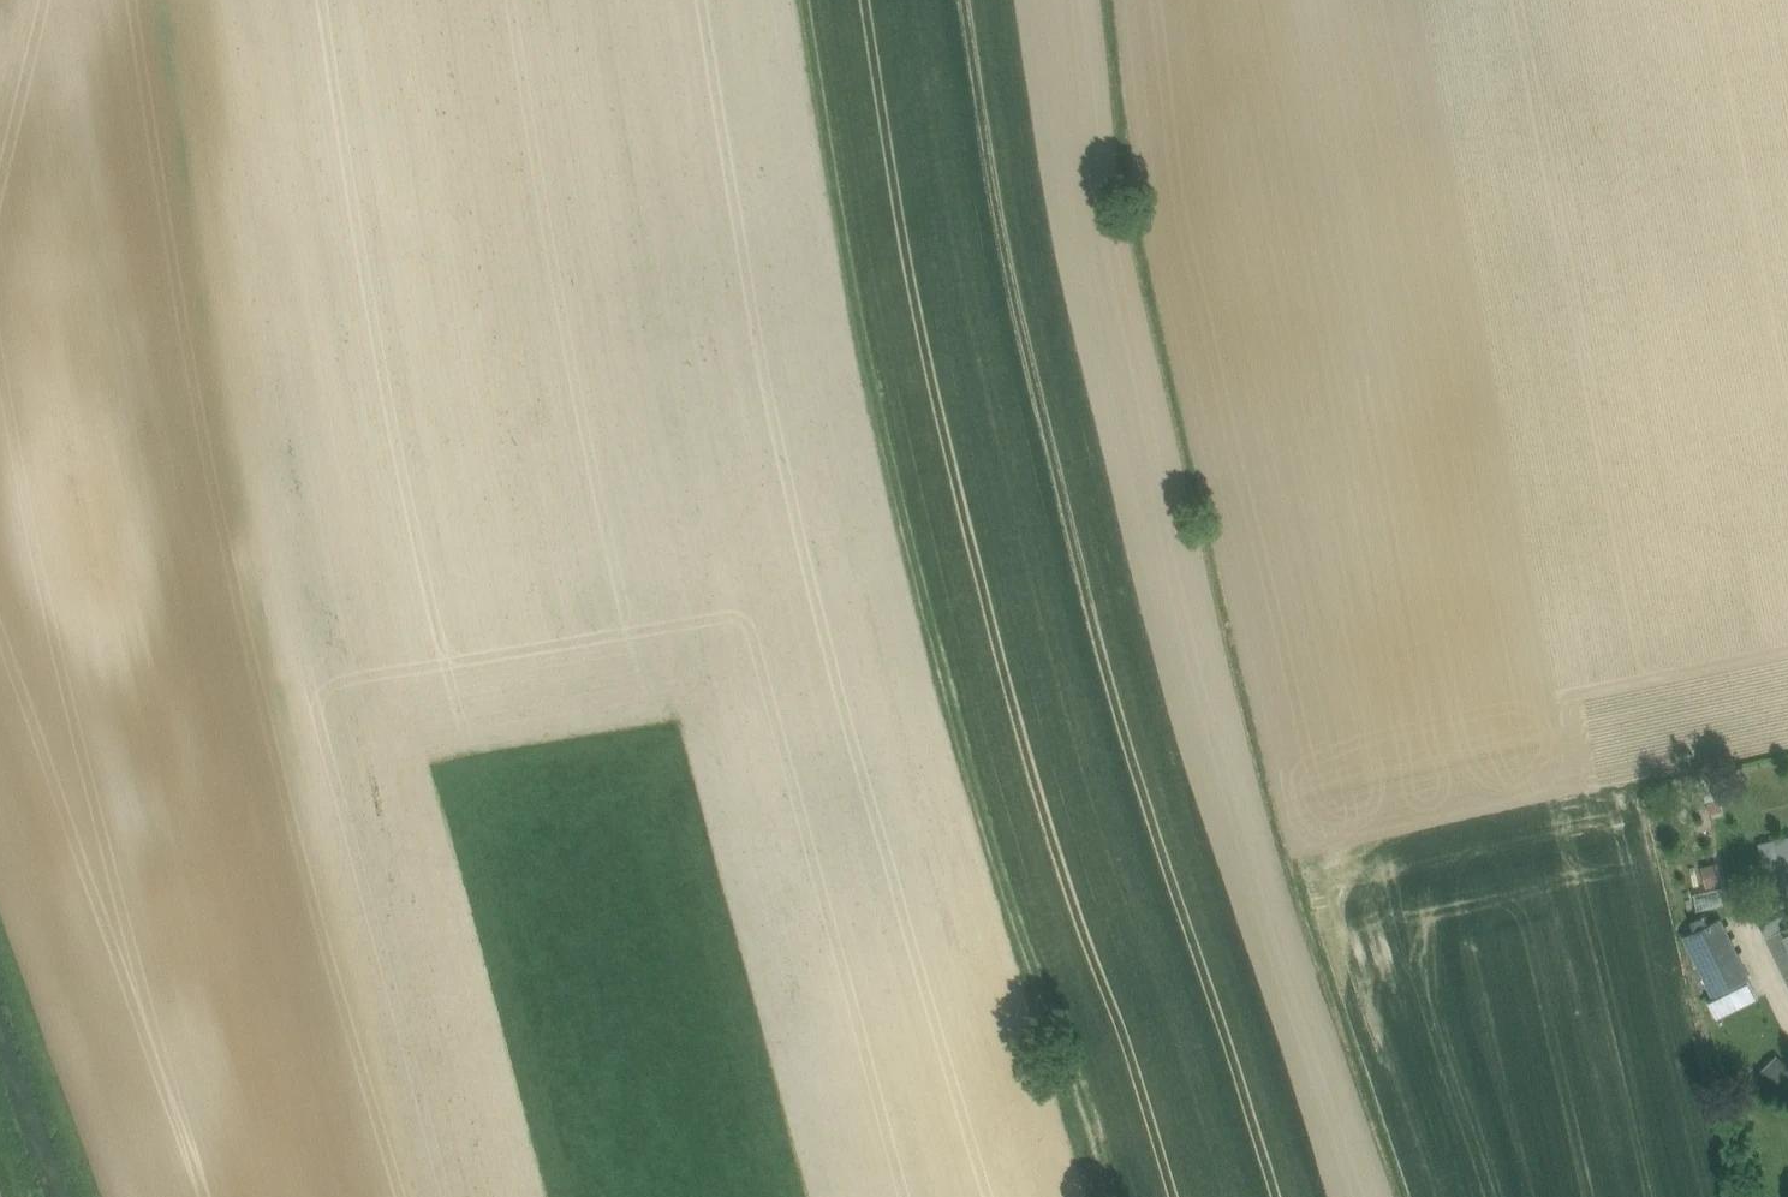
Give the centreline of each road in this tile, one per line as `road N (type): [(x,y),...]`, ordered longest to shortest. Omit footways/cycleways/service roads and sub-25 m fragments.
road 1 (track): [(806,0),(831,173),(937,657),(1110,1196)]
road 2 (track): [(1787,894),(1754,922),(1787,1012)]

